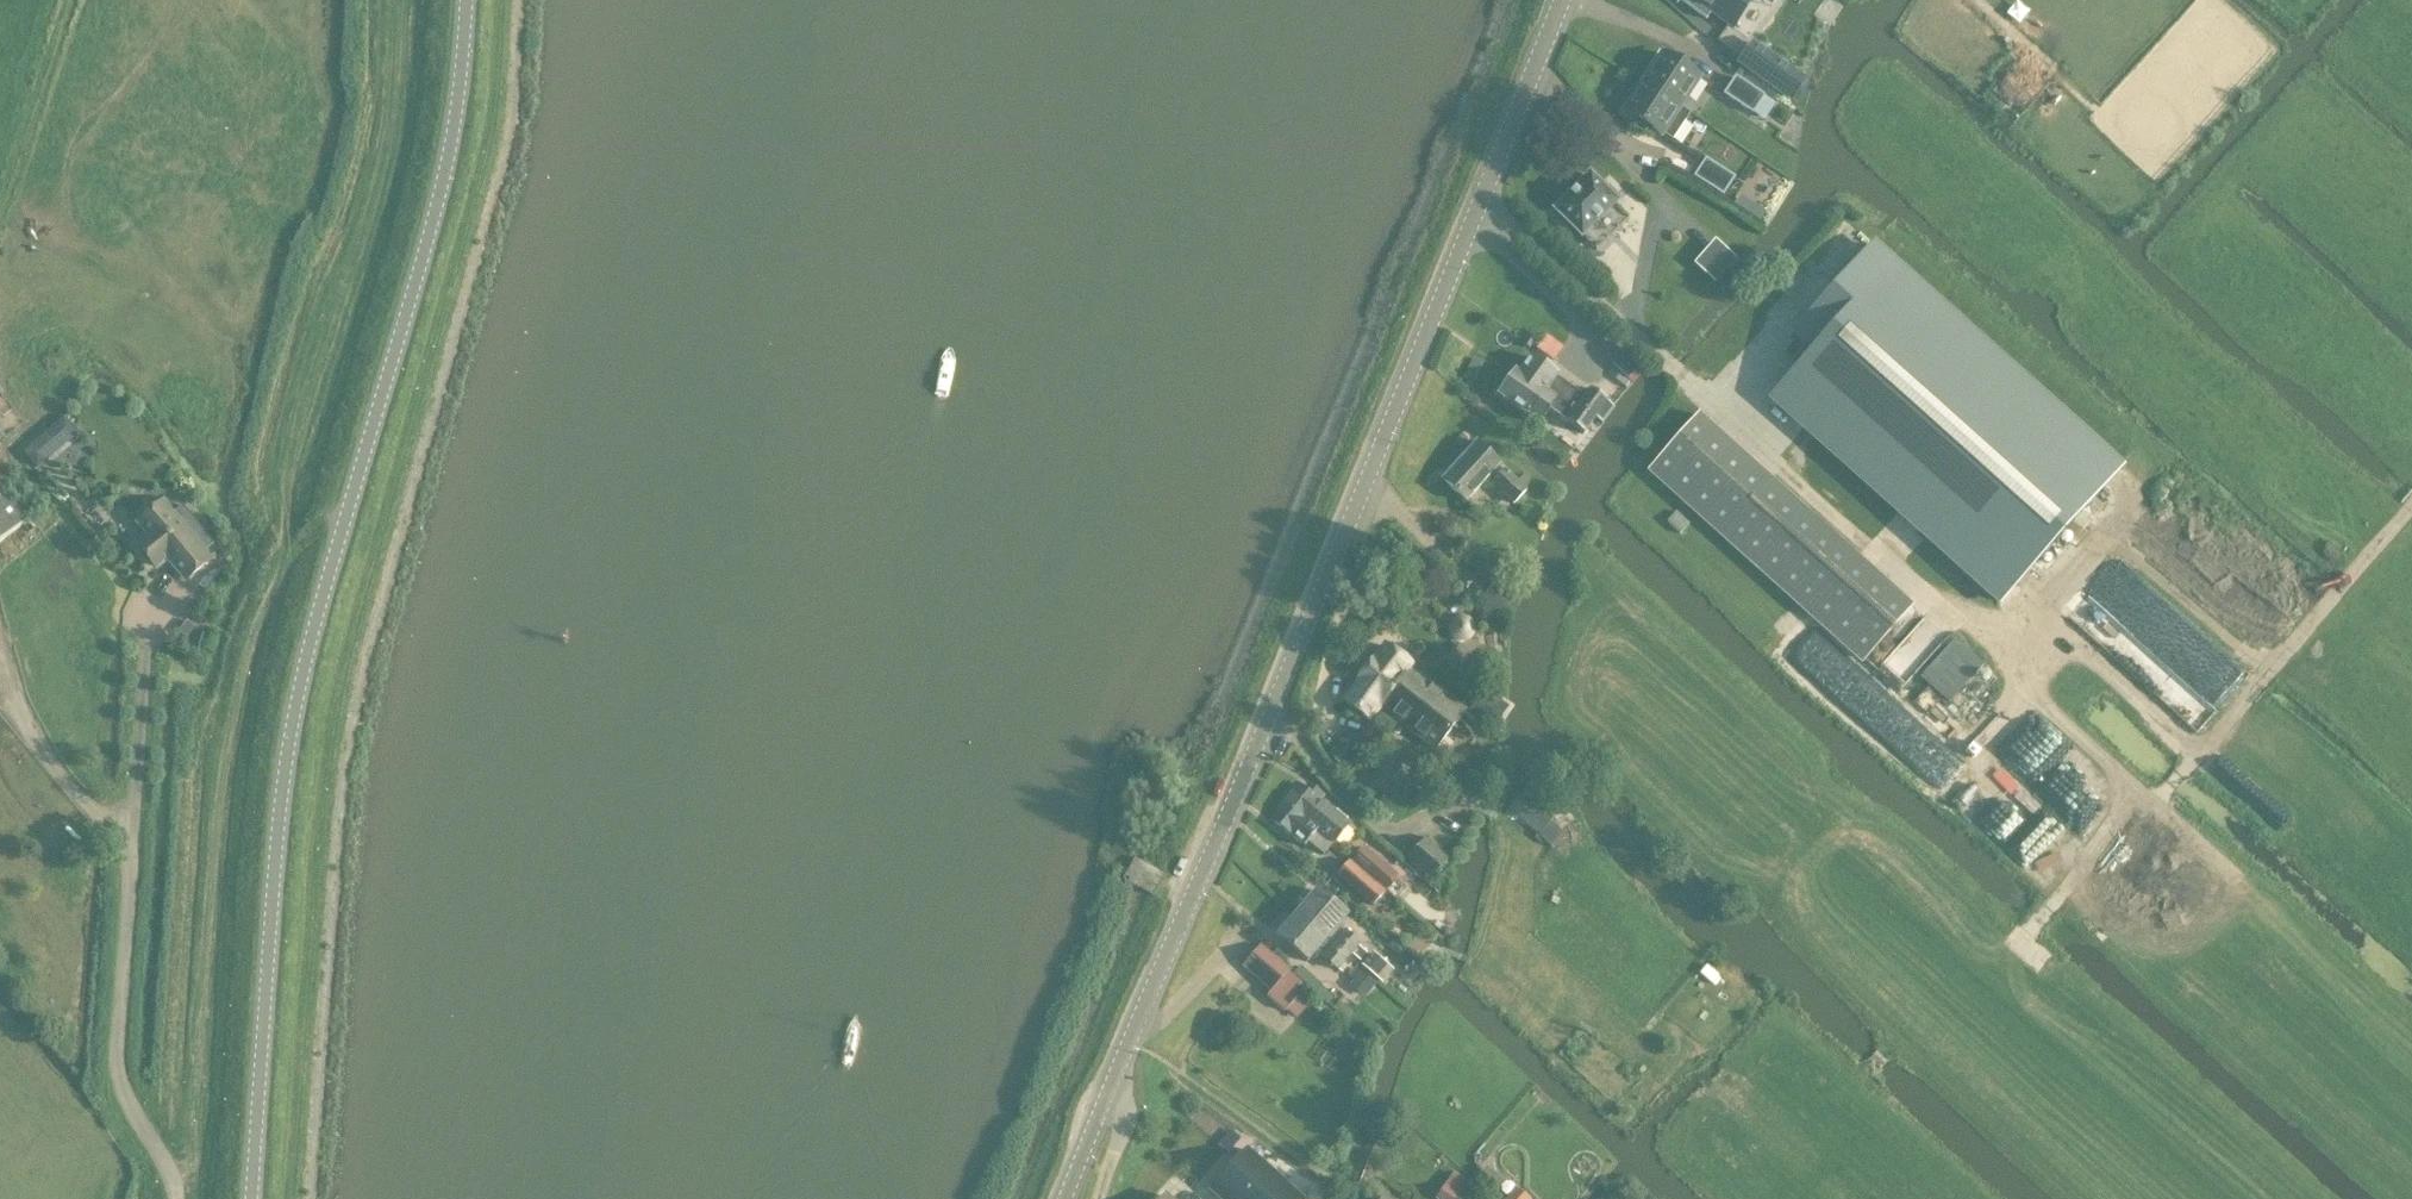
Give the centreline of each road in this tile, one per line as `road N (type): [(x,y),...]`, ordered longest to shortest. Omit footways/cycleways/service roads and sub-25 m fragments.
road 1 (tertiary): [(1065,1198),(1562,0)]
road 2 (tertiary): [(251,1198),(274,875),(294,715),(452,143),(466,0)]
road 3 (track): [(285,1198),(316,755),(472,192),(492,0)]
road 4 (track): [(2411,509),(2160,795),(2129,802),(2080,874),(2010,946),(2016,949)]
road 5 (unclassified): [(179,1198),(117,1073),(126,848)]

